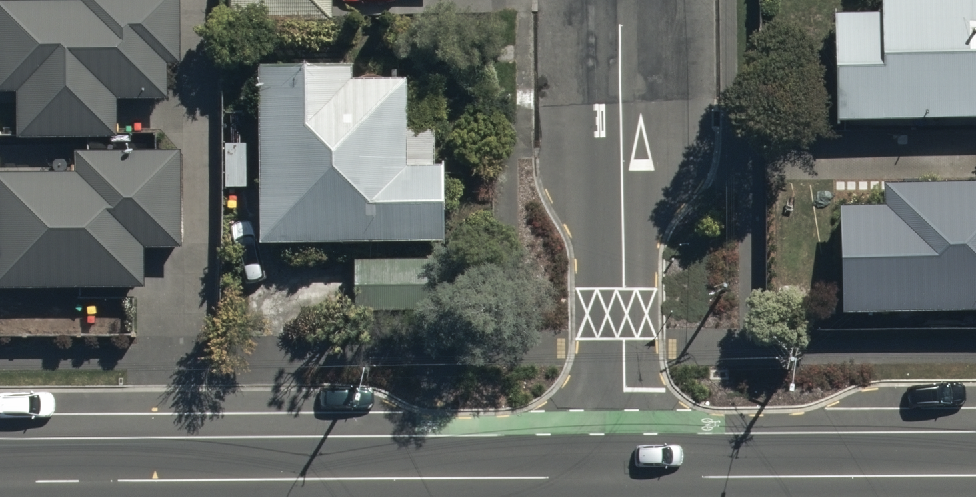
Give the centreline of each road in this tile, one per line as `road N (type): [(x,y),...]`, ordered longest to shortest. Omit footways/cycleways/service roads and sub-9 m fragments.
road 1 (tertiary): [(624,479),(0,481)]
road 2 (residential): [(624,479),(619,0)]
road 3 (tertiary): [(975,476),(624,479)]

